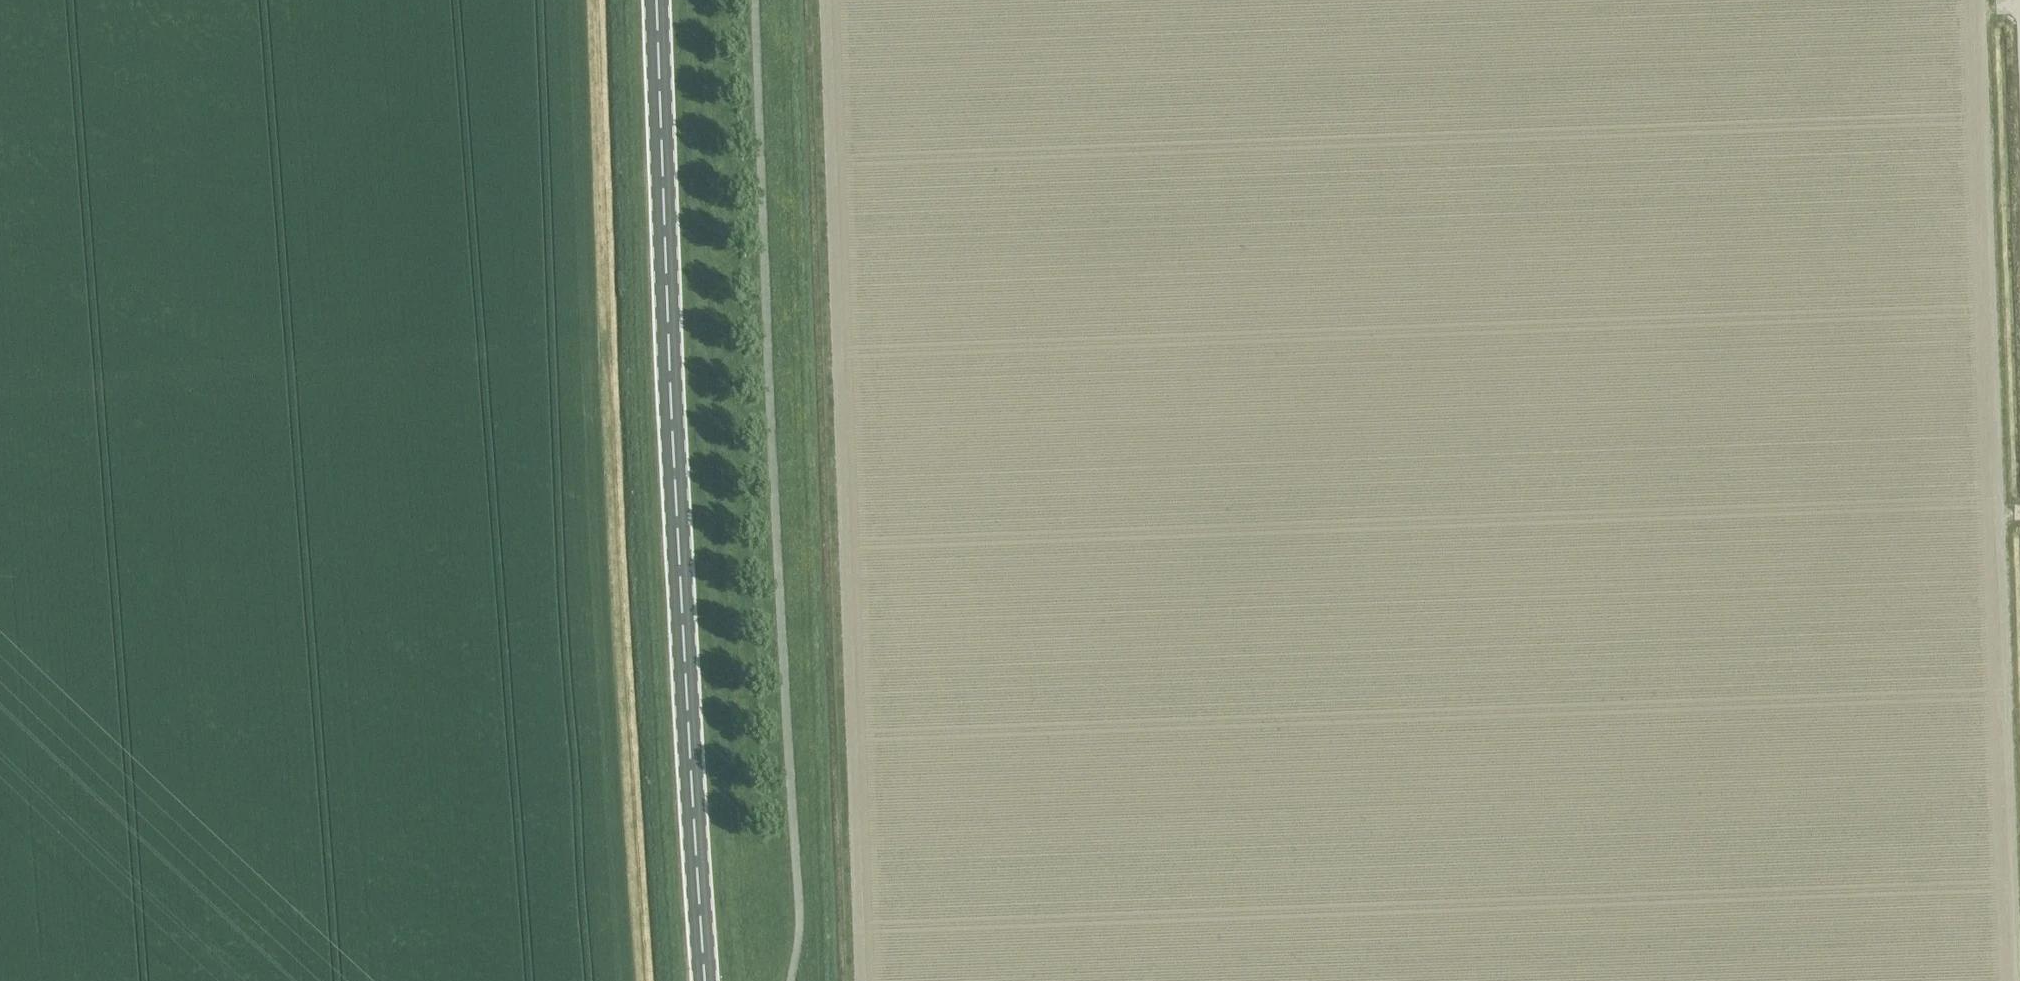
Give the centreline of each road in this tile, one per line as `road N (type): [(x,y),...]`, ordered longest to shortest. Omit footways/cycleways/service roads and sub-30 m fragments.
road 1 (secondary): [(704,980),(664,423),(649,0)]

